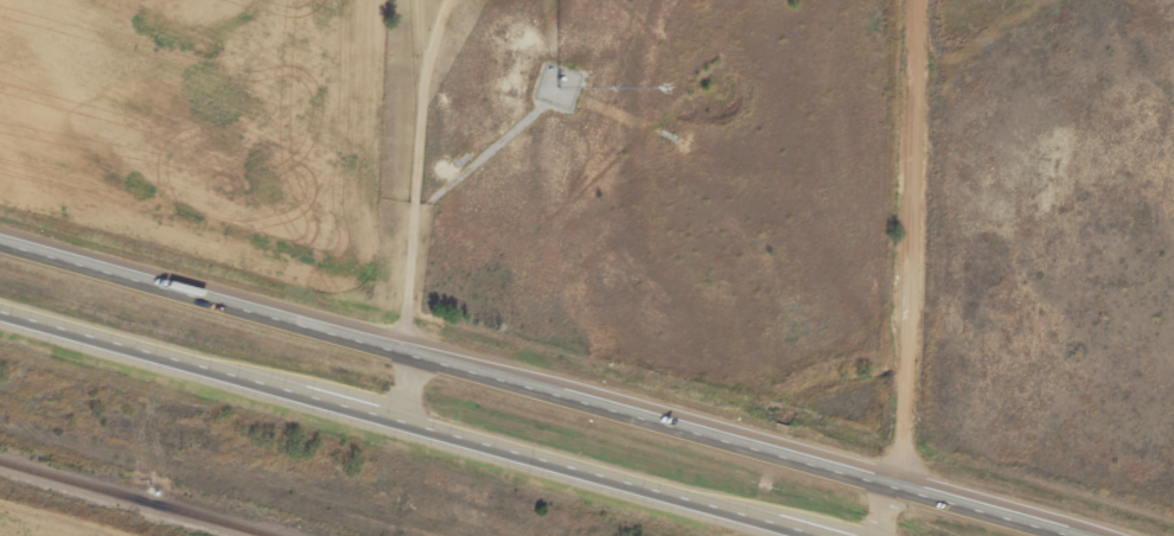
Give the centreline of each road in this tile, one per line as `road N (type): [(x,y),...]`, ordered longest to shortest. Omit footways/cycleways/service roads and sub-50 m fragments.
road 1 (trunk): [(1106,535),(0,231)]
road 2 (trunk): [(0,309),(832,535)]
road 3 (residential): [(900,477),(922,0)]

